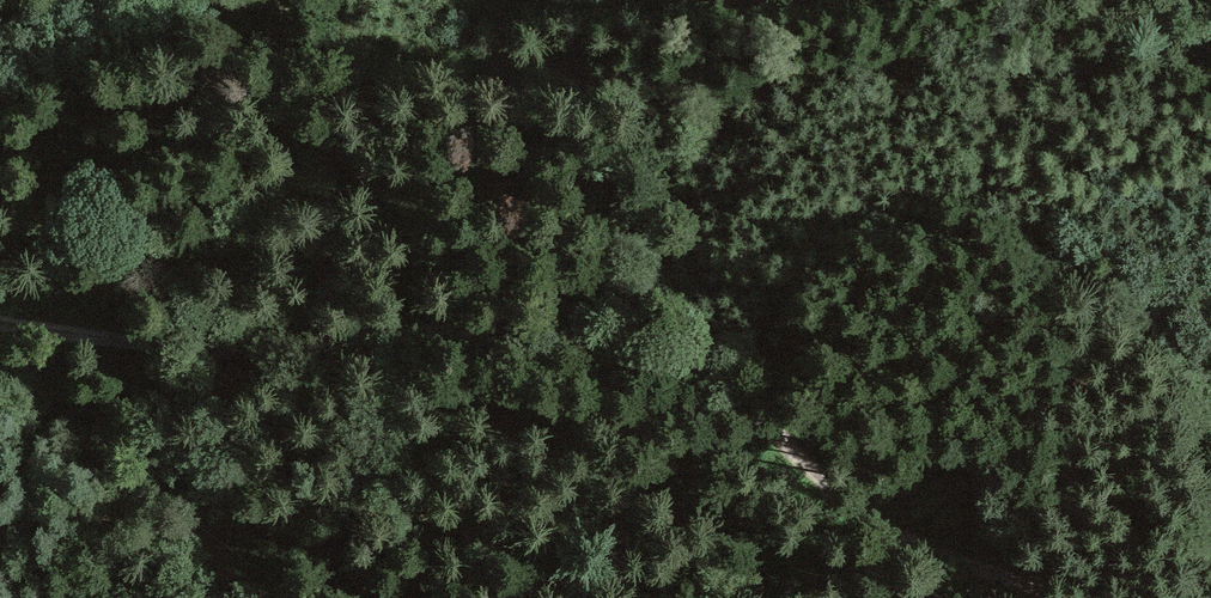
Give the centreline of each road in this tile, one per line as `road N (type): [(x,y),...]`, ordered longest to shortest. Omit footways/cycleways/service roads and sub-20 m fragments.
road 1 (track): [(1059,597),(912,546),(828,489),(762,415),(702,376),(623,348),(502,329),(234,343),(0,323)]
road 2 (track): [(293,597),(263,562),(0,380)]

